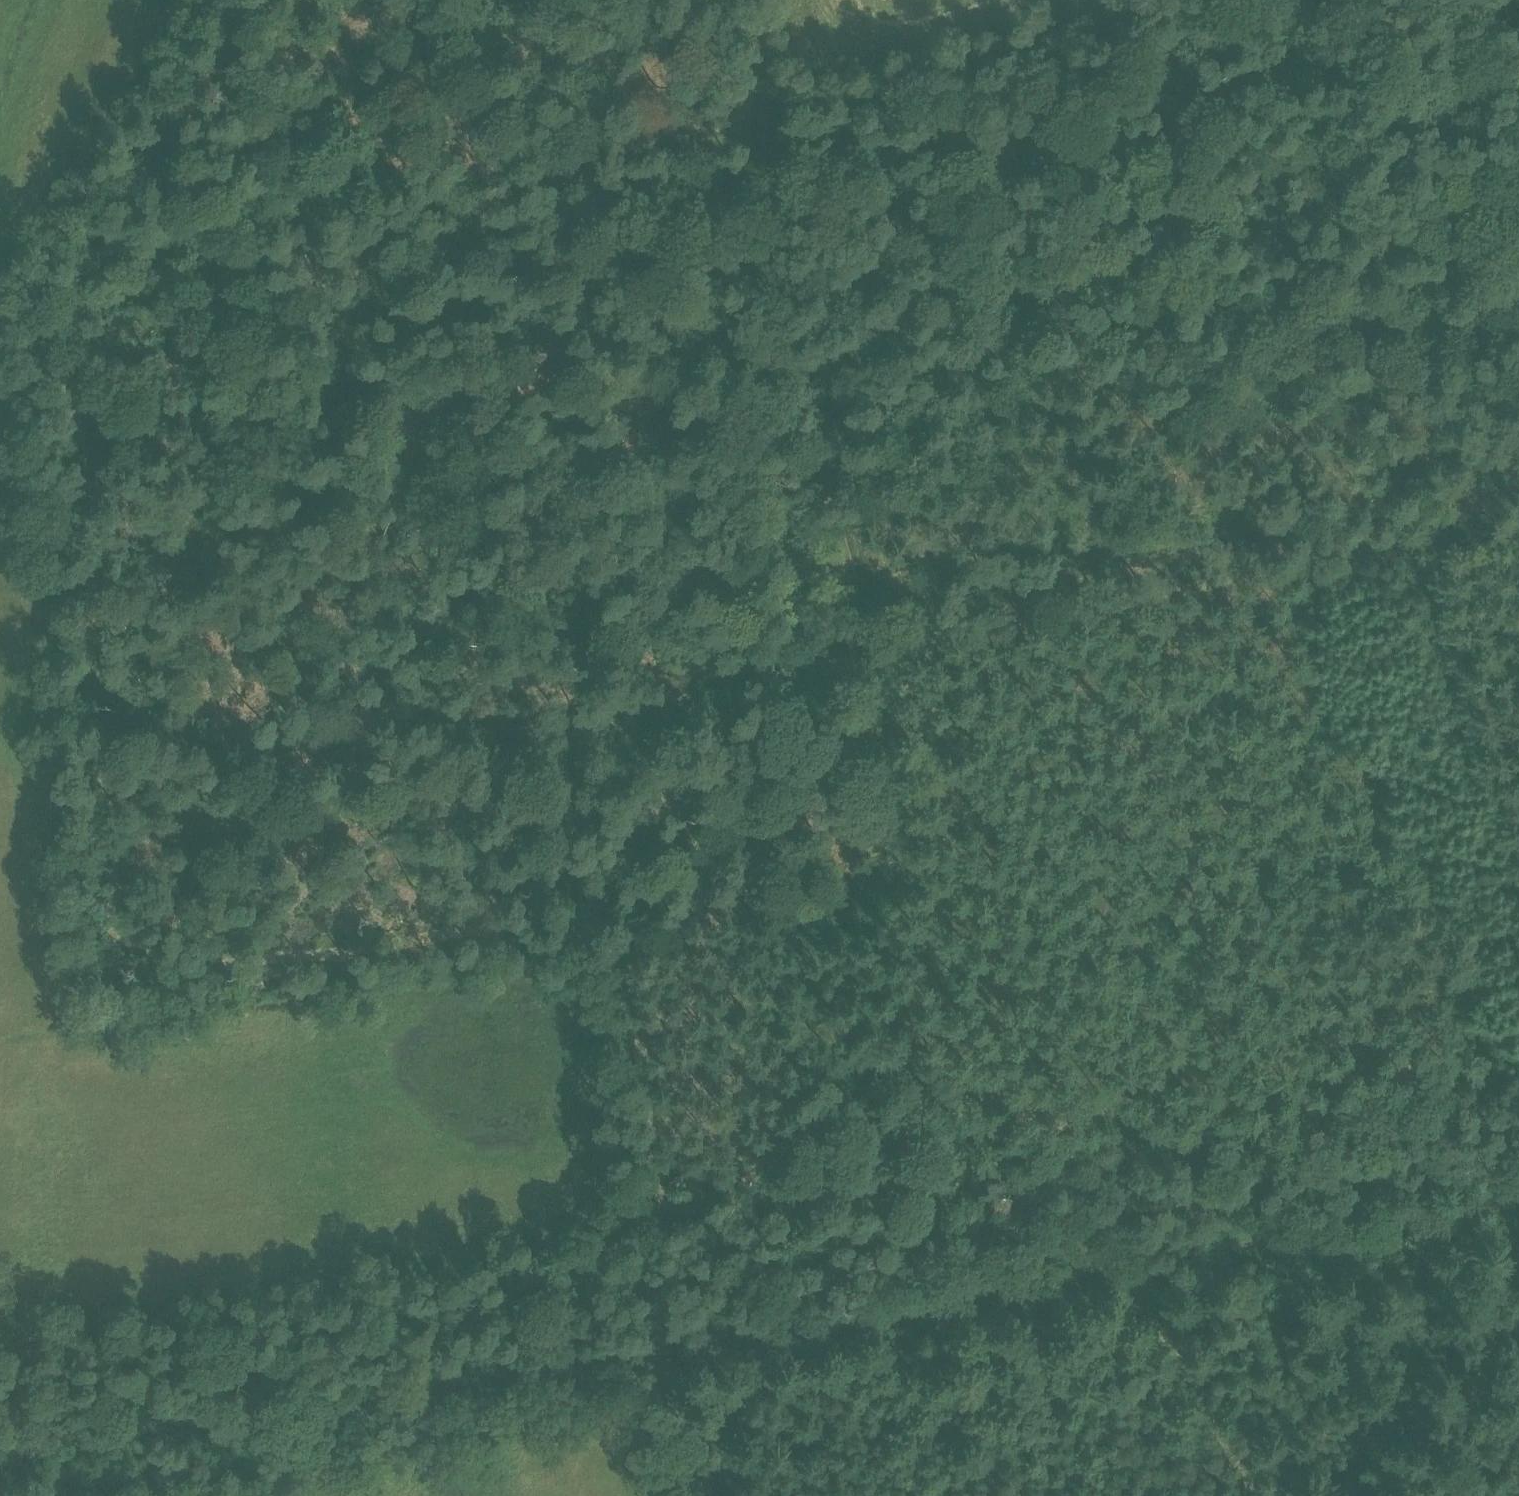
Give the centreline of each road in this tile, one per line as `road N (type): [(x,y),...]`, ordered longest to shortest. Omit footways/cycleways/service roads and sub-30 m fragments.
road 1 (track): [(0,1449),(1518,1199)]

